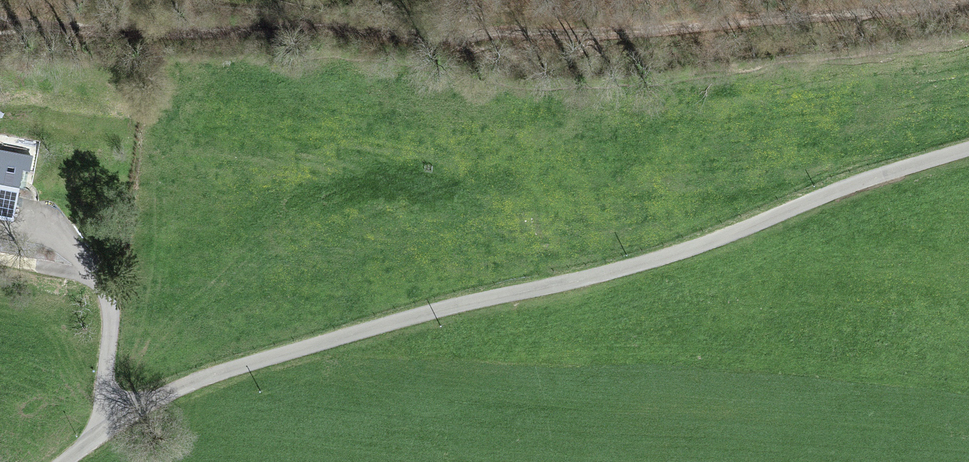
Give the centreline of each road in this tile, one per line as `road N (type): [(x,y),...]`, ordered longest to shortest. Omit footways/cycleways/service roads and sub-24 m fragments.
road 1 (track): [(968,150),(680,251),(220,371),(135,411),(64,461)]
road 2 (track): [(0,18),(203,34),(644,33),(946,0)]
road 3 (track): [(0,259),(74,273),(105,293),(112,315),(96,436)]

